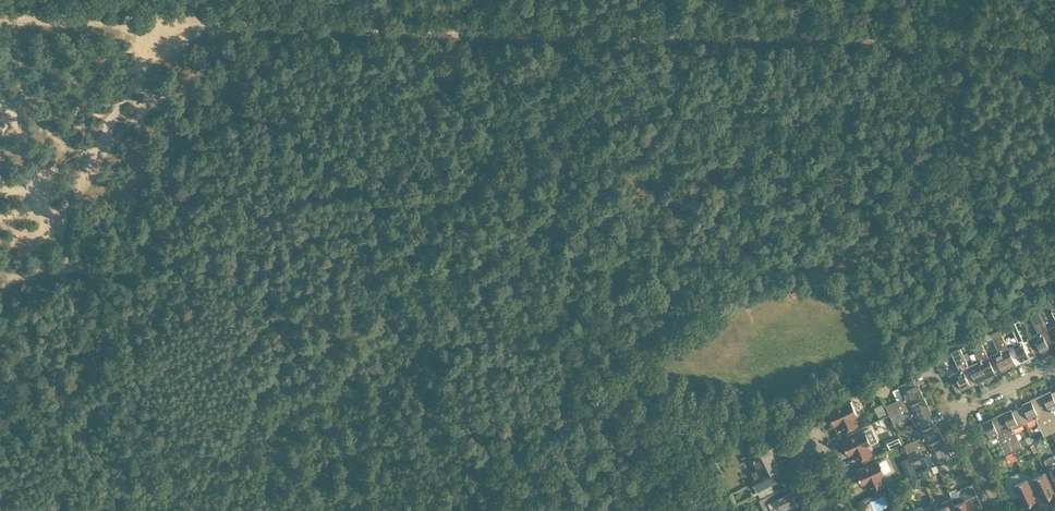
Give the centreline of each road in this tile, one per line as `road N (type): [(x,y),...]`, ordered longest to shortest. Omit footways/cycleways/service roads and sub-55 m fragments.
road 1 (residential): [(1001,510),(954,403),(1054,359)]

